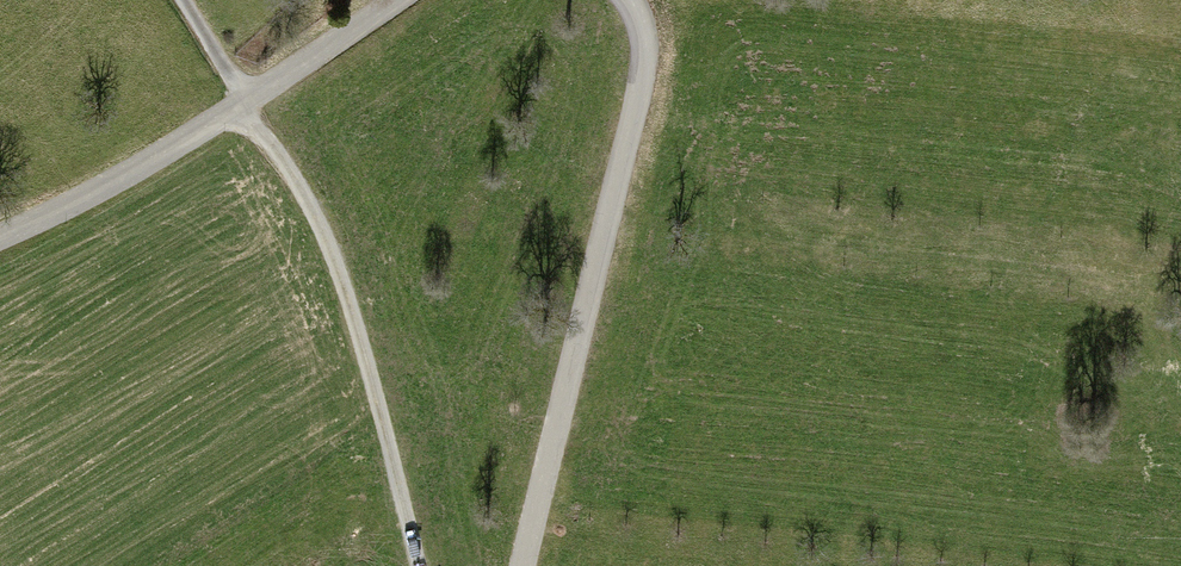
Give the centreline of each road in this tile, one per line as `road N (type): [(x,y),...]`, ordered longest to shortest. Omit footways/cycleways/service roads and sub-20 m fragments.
road 1 (track): [(419,565),(338,266),(304,195),(184,0)]
road 2 (unclassified): [(625,0),(638,20),(643,67),(523,565)]
road 3 (track): [(1180,49),(748,1),(638,20)]
road 4 (unclassified): [(0,236),(108,186),(397,0)]

